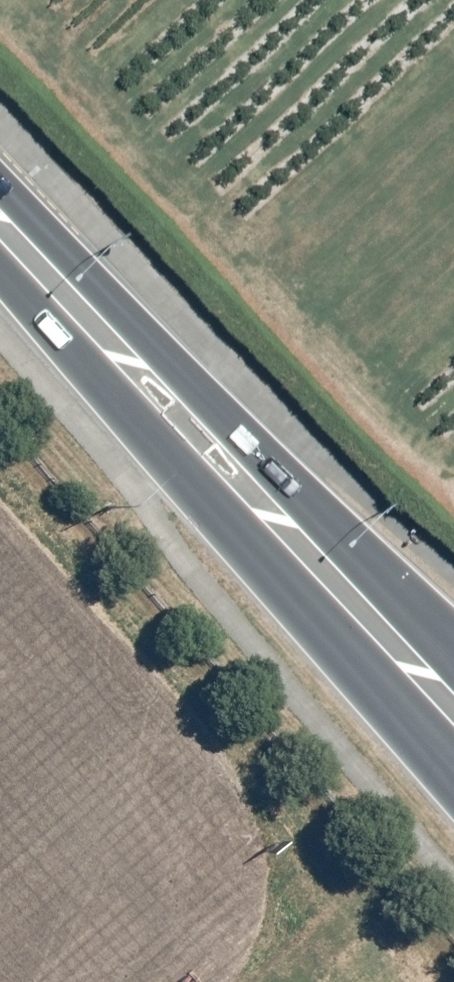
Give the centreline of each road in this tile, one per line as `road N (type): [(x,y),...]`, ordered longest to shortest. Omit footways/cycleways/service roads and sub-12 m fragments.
road 1 (secondary): [(453,762),(0,275)]
road 2 (secondary): [(0,164),(453,648)]

